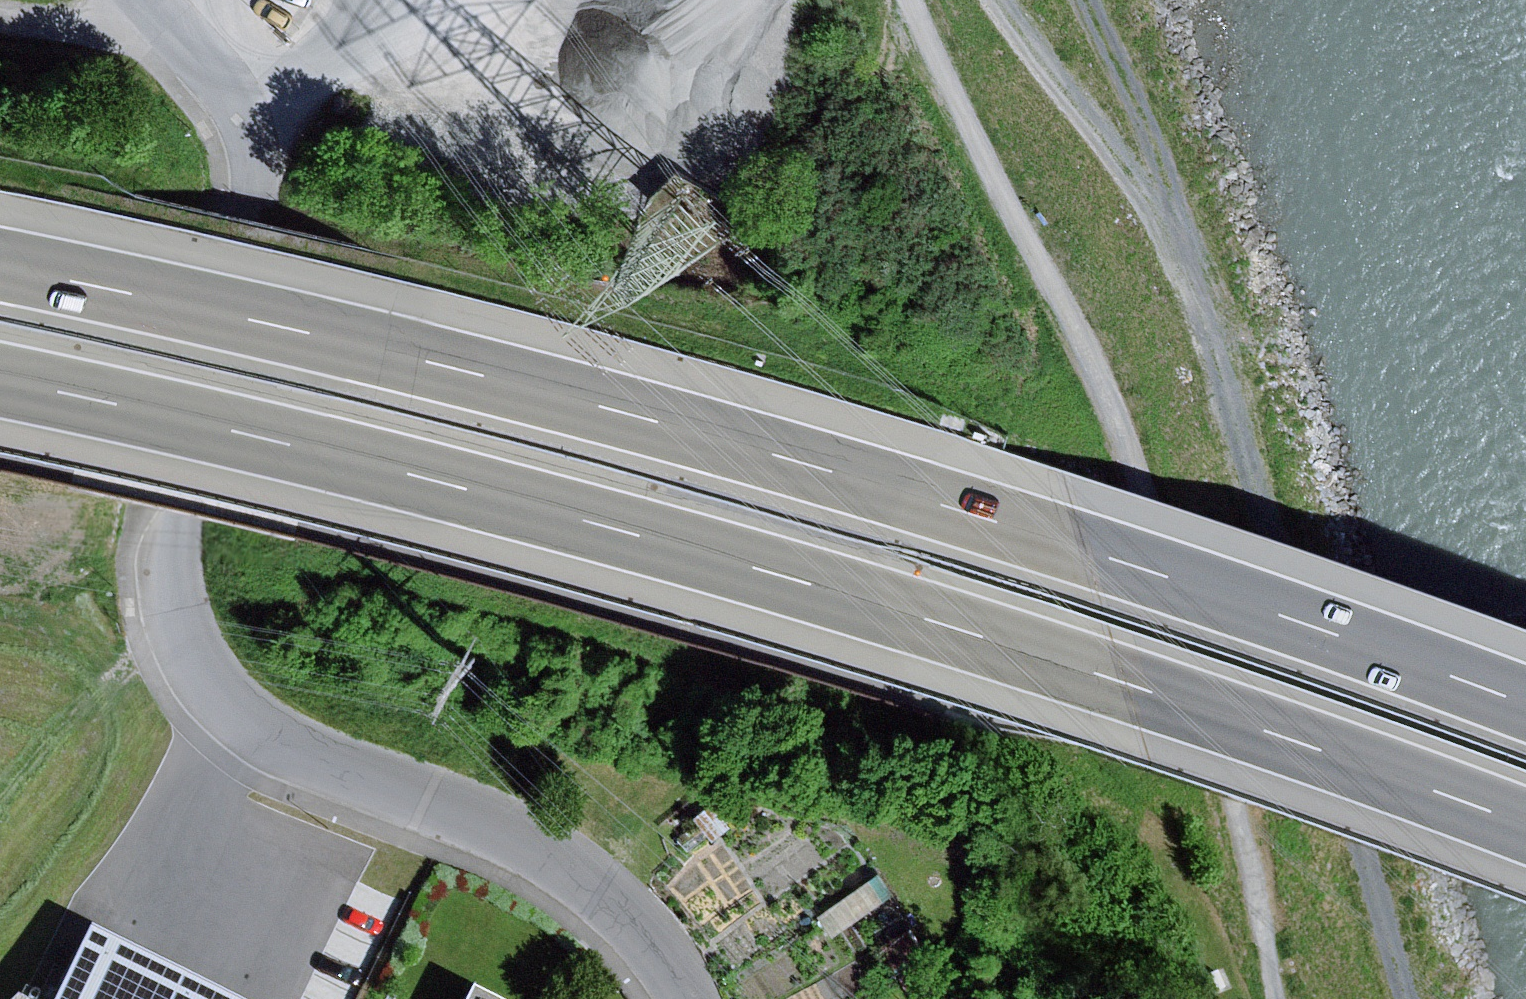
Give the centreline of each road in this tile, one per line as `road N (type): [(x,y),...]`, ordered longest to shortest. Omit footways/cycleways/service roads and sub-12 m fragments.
road 1 (motorway): [(0,380),(338,451),(1013,642),(1525,816)]
road 2 (motorway): [(1525,700),(1015,522),(356,342),(0,267)]
road 3 (residential): [(692,998),(587,871),(455,808),(334,768),(246,720),(194,648),(179,557),(261,143),(144,0)]
road 4 (track): [(1399,998),(1191,268),(1003,0)]
road 5 (track): [(916,0),(1111,397),(1247,820),(1282,998)]
road 6 (track): [(1191,268),(1095,0)]
road 7 (track): [(0,819),(40,767),(134,677),(194,648)]

